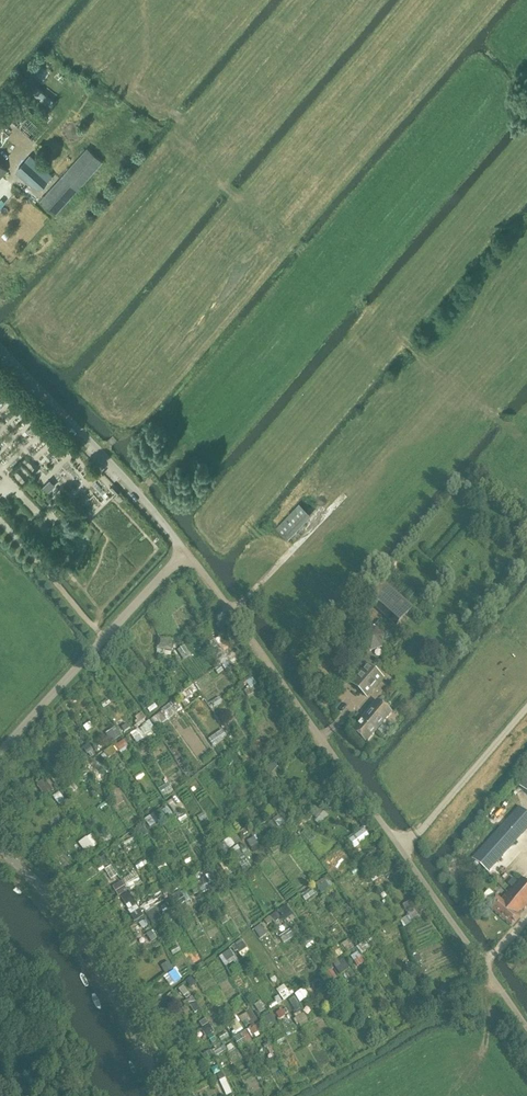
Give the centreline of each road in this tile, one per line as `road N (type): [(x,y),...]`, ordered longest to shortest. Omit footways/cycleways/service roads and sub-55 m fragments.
road 1 (unclassified): [(526,1028),(183,553)]
road 2 (unclassified): [(162,1095),(77,924),(0,854)]
road 3 (unclassified): [(183,553),(142,498),(0,345)]
road 4 (unclassified): [(0,752),(183,553)]
road 5 (track): [(232,613),(345,495)]
road 6 (track): [(104,638),(0,524)]

